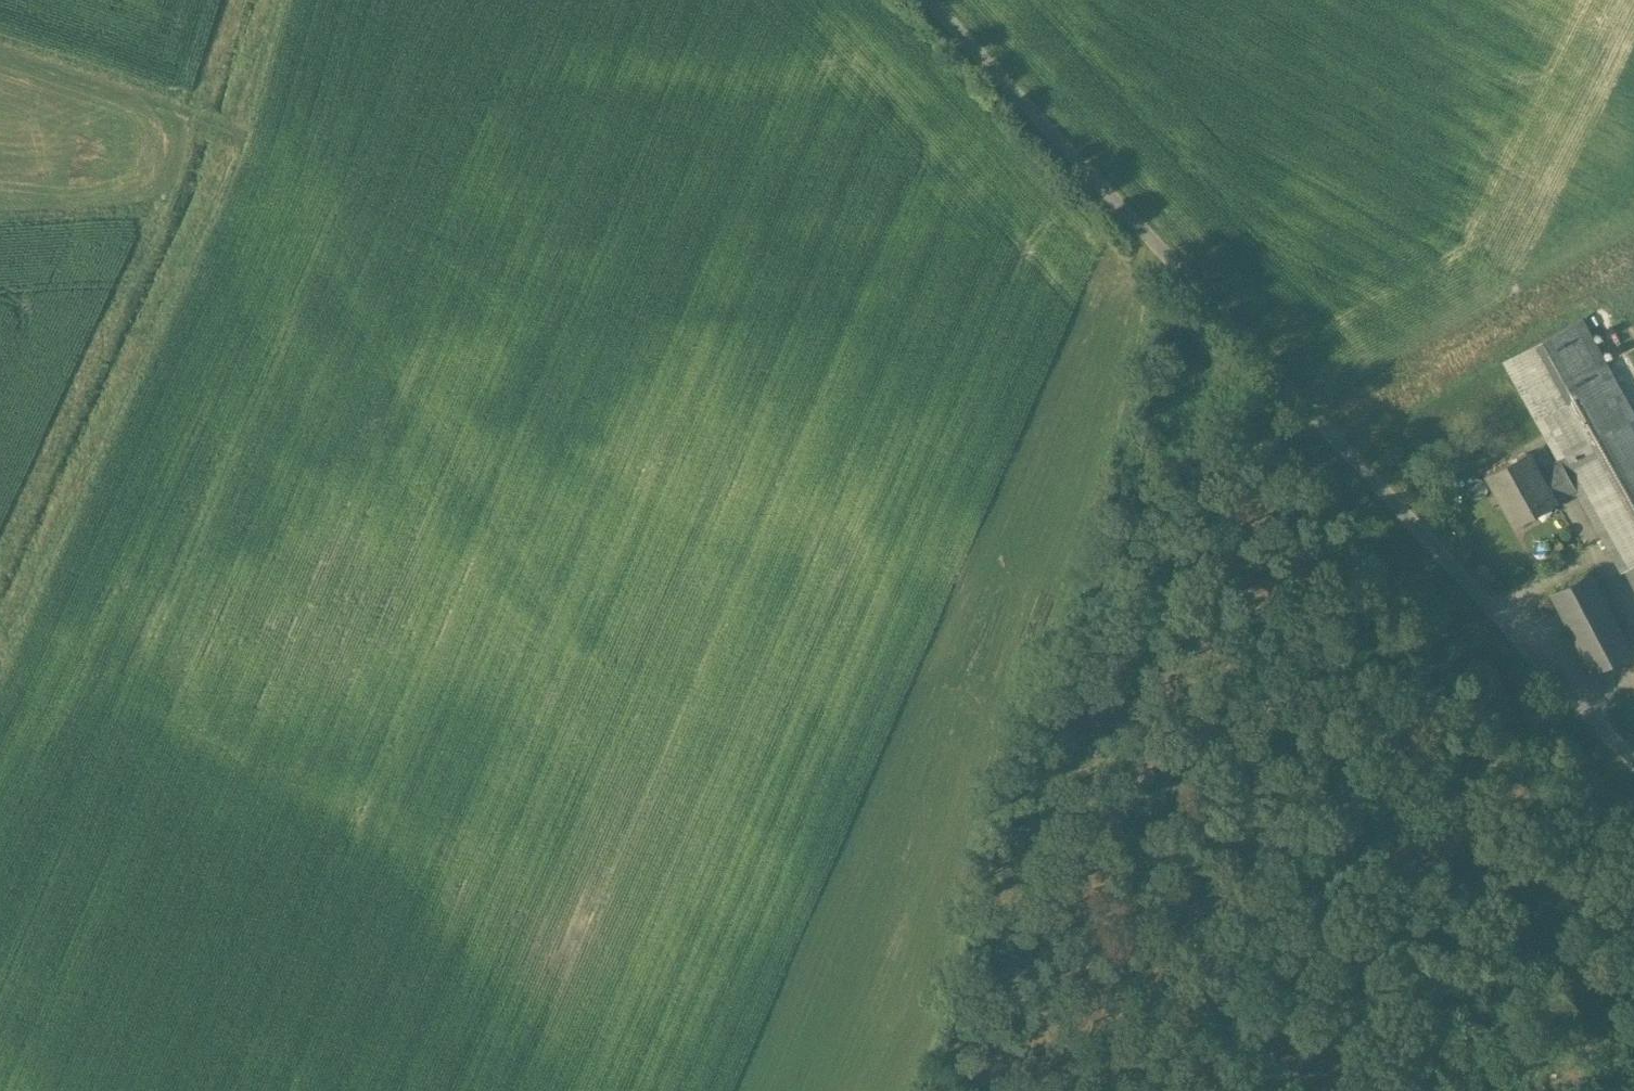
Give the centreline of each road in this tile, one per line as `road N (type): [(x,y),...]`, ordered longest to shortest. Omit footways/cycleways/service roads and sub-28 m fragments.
road 1 (unclassified): [(917,0),(1633,765)]

